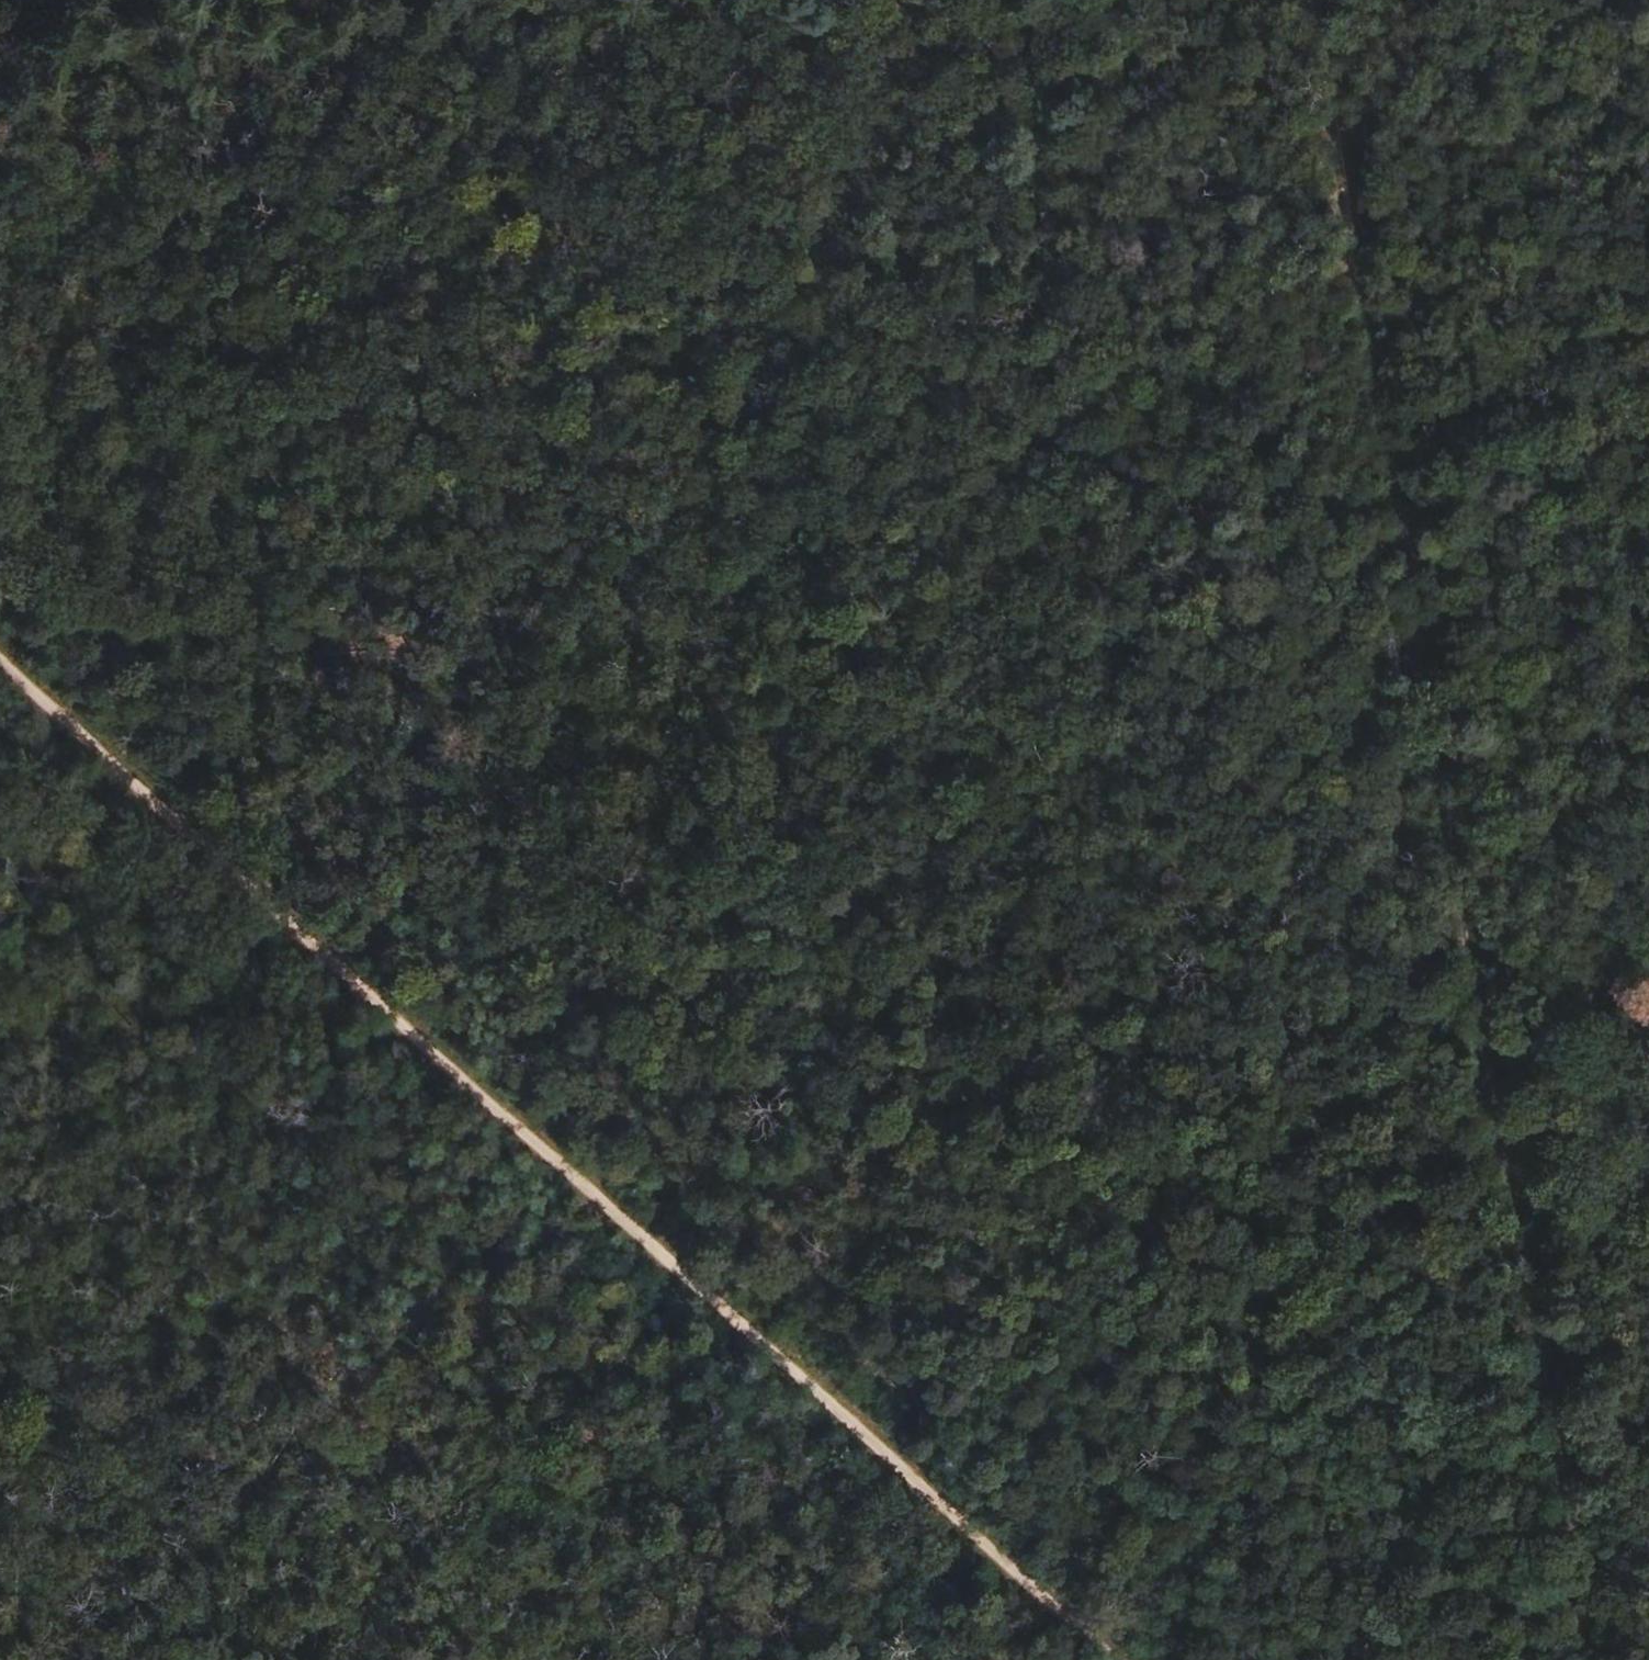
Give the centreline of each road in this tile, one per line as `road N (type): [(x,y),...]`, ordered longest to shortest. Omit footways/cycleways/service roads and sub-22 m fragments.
road 1 (track): [(1112,1659),(0,662)]

